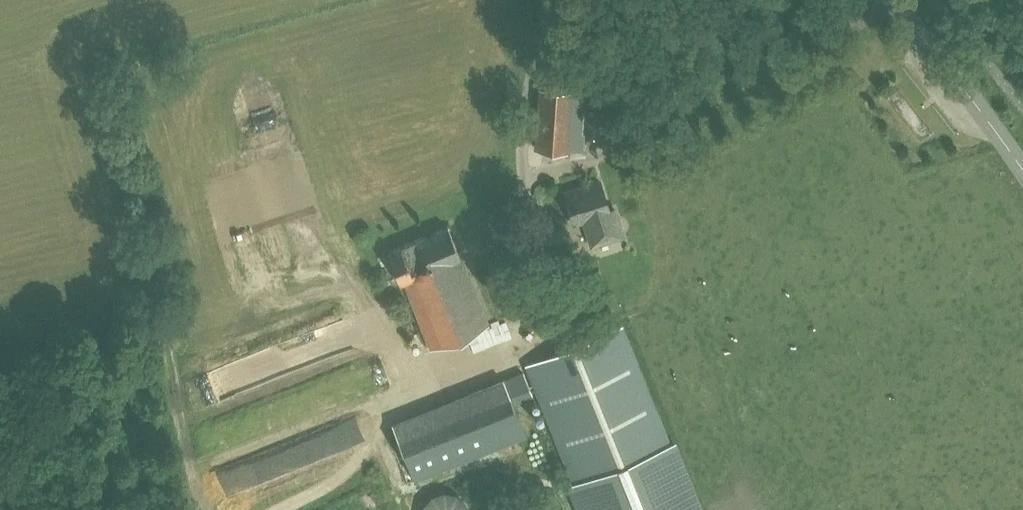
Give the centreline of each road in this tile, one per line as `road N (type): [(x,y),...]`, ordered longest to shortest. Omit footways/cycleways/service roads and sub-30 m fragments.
road 1 (track): [(285,509),(355,473),(389,393),(534,326),(545,267),(519,150),(548,0)]
road 2 (track): [(525,179),(567,175),(894,5)]
road 3 (track): [(0,352),(131,318),(210,509)]
road 4 (secondary): [(1022,169),(889,0)]

